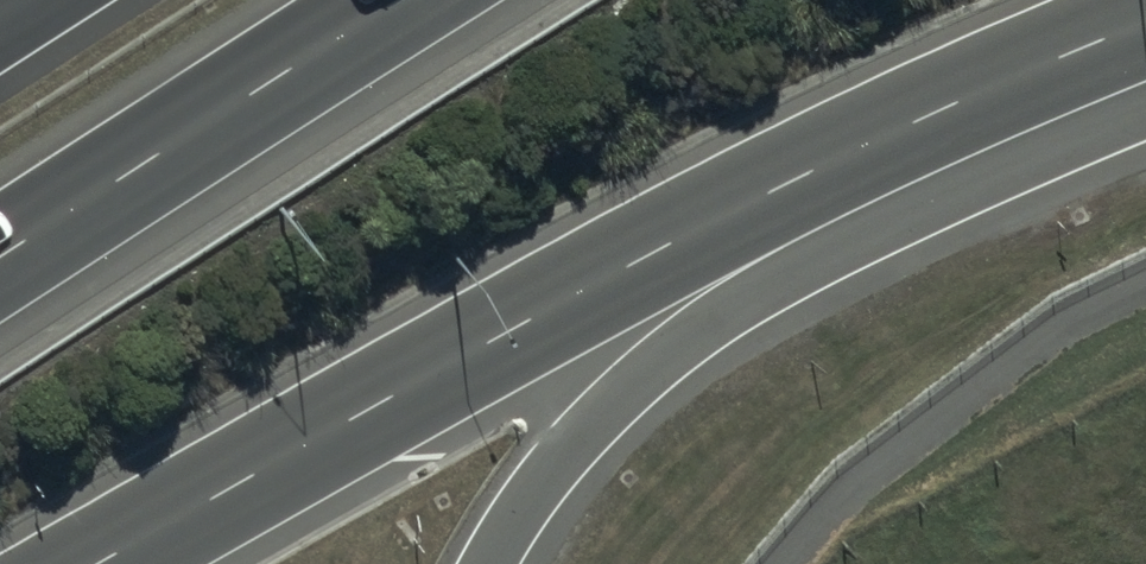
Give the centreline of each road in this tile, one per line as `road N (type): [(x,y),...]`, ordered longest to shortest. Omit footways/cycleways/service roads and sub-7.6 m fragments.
road 1 (motorway): [(794,188),(497,339),(95,563)]
road 2 (trunk): [(794,188),(614,396),(486,563)]
road 3 (motorway): [(401,0),(0,261)]
road 4 (trunk): [(1145,27),(870,144),(794,188)]

